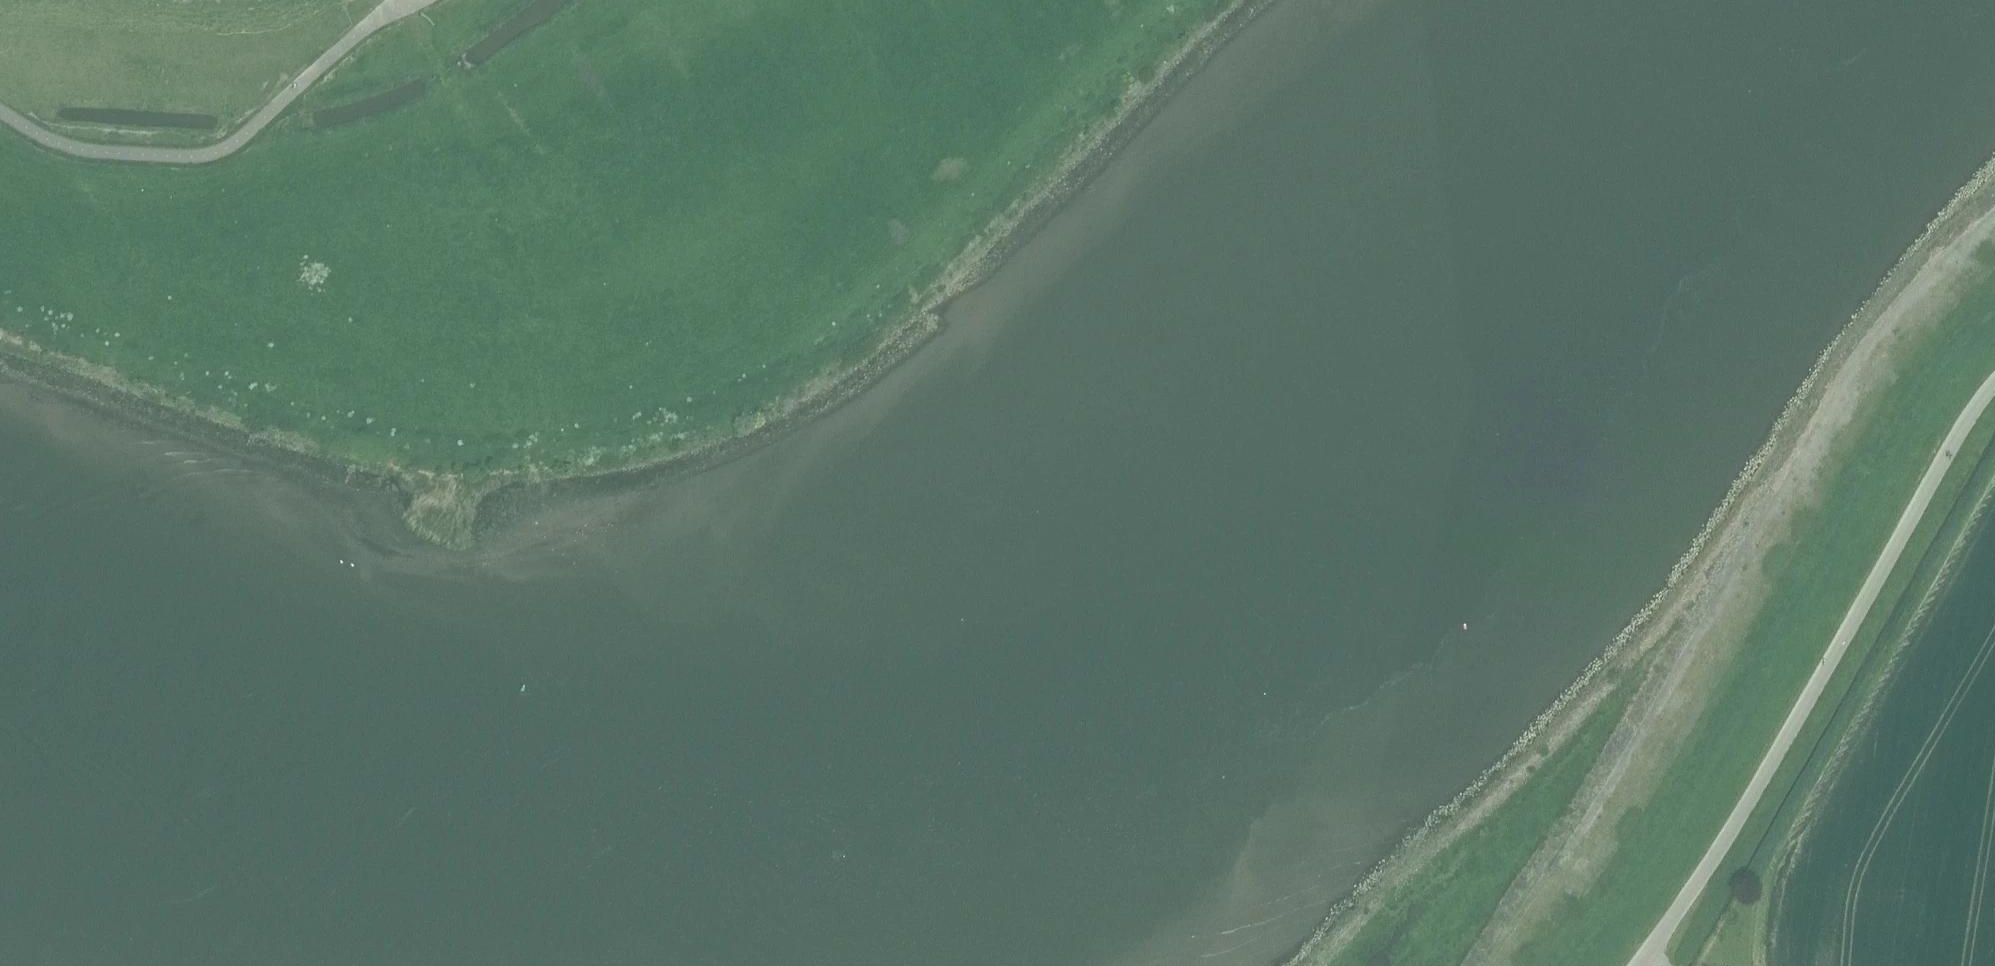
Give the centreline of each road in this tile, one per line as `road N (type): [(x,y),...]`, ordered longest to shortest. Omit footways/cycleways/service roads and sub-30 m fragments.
road 1 (unclassified): [(1634,965),(1704,872),(1994,386)]

